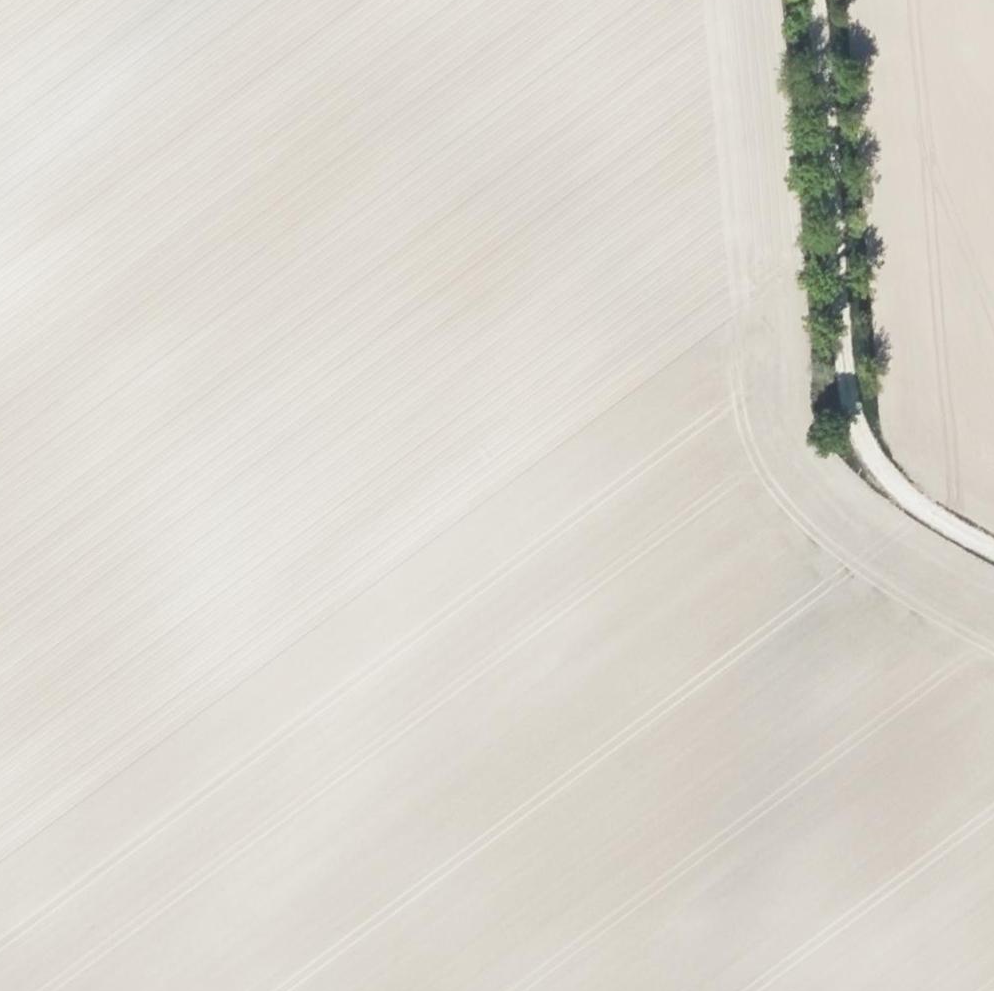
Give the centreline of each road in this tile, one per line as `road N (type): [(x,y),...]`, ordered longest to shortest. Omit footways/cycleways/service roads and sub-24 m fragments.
road 1 (track): [(993,550),(908,509),(866,457),(846,401),(810,0)]

